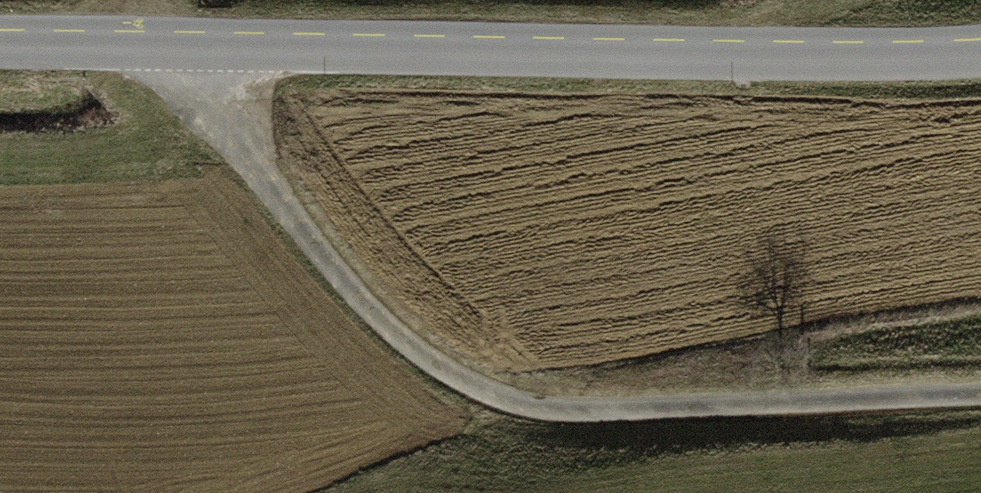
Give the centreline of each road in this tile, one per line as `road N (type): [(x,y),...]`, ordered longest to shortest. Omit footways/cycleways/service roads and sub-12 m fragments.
road 1 (tertiary): [(0,41),(712,59),(980,51)]
road 2 (track): [(980,350),(533,373),(314,249),(175,49)]

